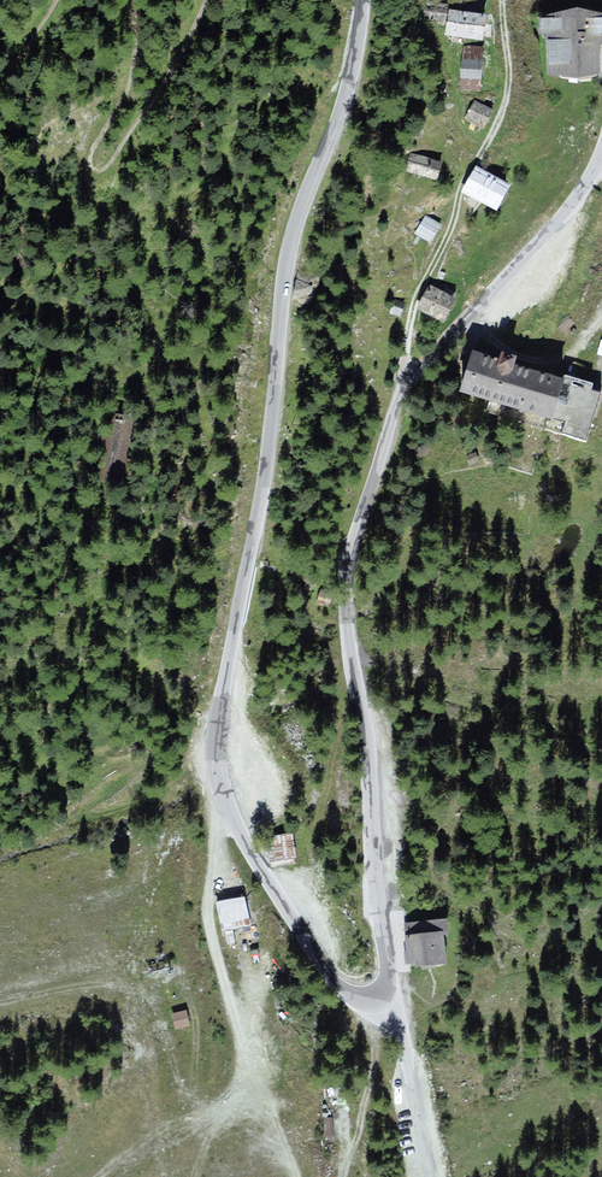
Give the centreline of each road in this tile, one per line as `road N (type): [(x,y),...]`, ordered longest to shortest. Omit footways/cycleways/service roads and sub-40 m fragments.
road 1 (tertiary): [(362,0),(346,95),(289,252),(265,471),(216,757),(225,800),(256,862),(333,980),(361,1000),(379,997),(386,969),(368,746),(343,602),(350,551),(411,383),(563,219),(601,155)]
road 2 (track): [(503,0),(508,105),(419,293),(404,336),(414,379)]
road 3 (track): [(205,0),(168,74),(96,175),(90,158),(130,78),(133,0)]
road 4 (track): [(294,1176),(205,912),(229,809)]
road 5 (track): [(352,663),(543,725),(601,761)]
road 6 (track): [(379,997),(344,1176)]

